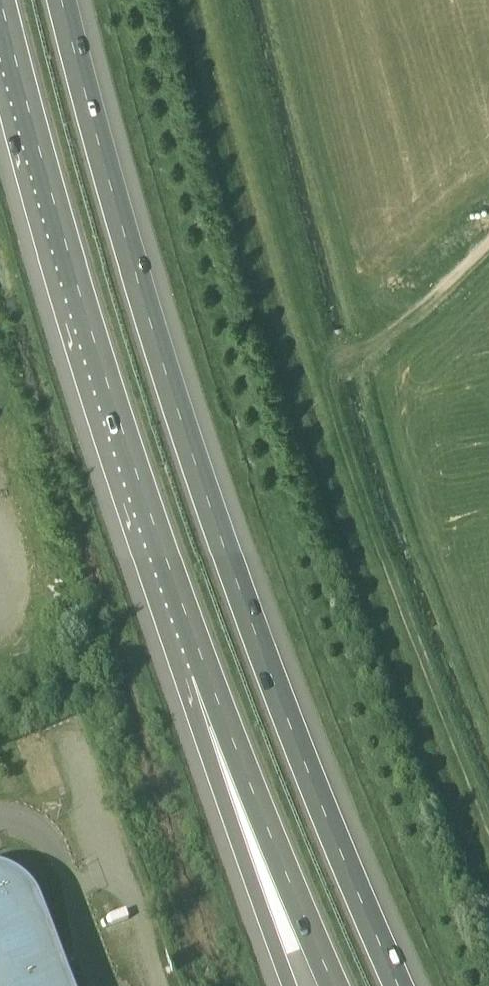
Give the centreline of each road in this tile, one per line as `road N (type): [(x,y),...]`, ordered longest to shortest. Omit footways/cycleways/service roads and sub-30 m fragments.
road 1 (motorway): [(399,985),(237,578),(118,206),(63,0)]
road 2 (motorway): [(1,0),(58,215),(206,669)]
road 3 (motorway): [(206,669),(334,985)]
road 4 (motorway): [(206,669),(247,867),(290,985)]
road 5 (track): [(488,232),(384,338),(329,367)]

